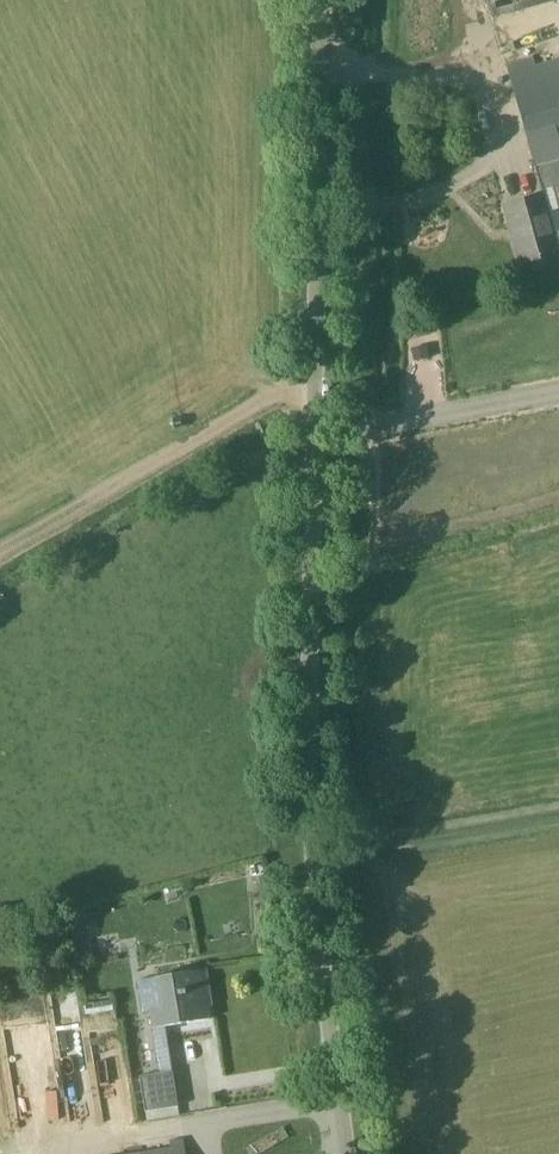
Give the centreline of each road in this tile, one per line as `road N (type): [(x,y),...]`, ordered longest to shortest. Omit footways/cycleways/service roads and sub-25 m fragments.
road 1 (unclassified): [(361,1153),(320,844),(333,373),(325,0)]
road 2 (track): [(0,559),(333,373)]

